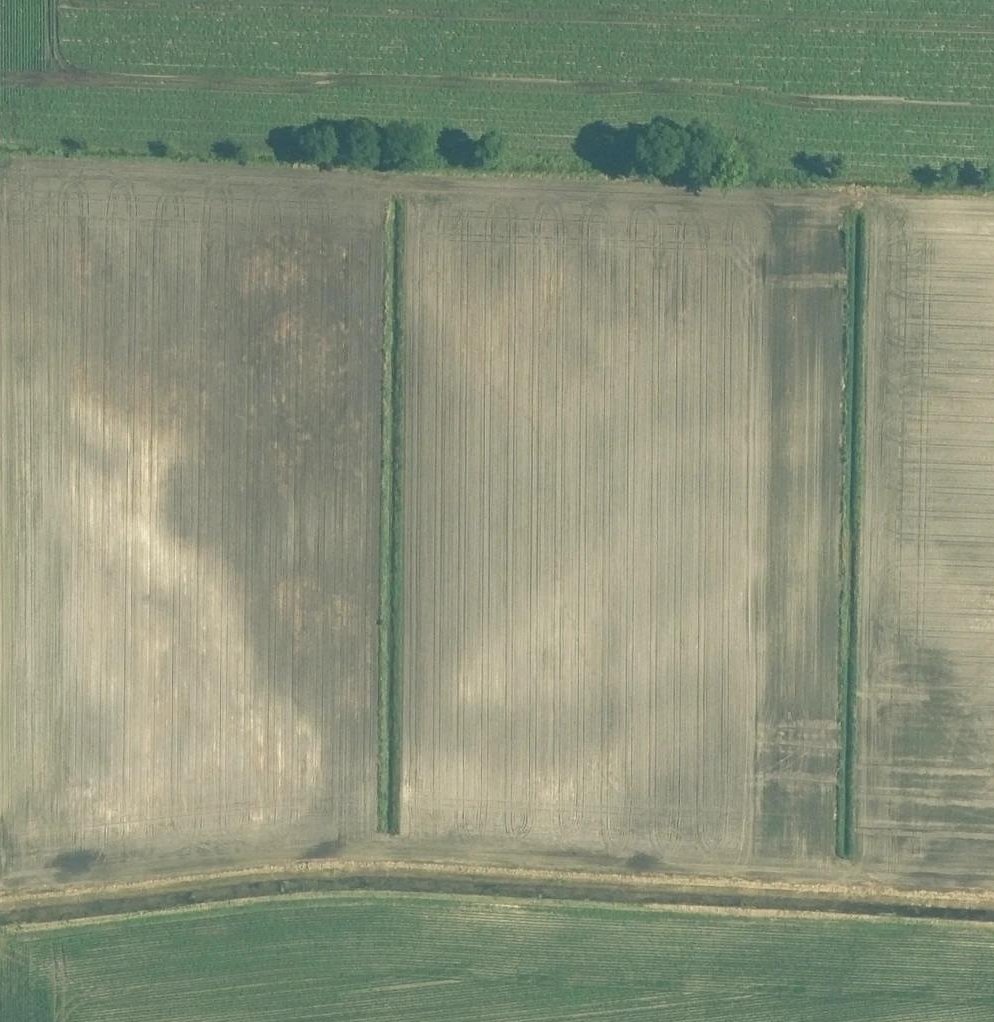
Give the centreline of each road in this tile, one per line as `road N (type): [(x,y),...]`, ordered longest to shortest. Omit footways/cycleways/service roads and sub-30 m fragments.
road 1 (track): [(0,891),(139,872),(314,865),(809,883),(864,877)]

